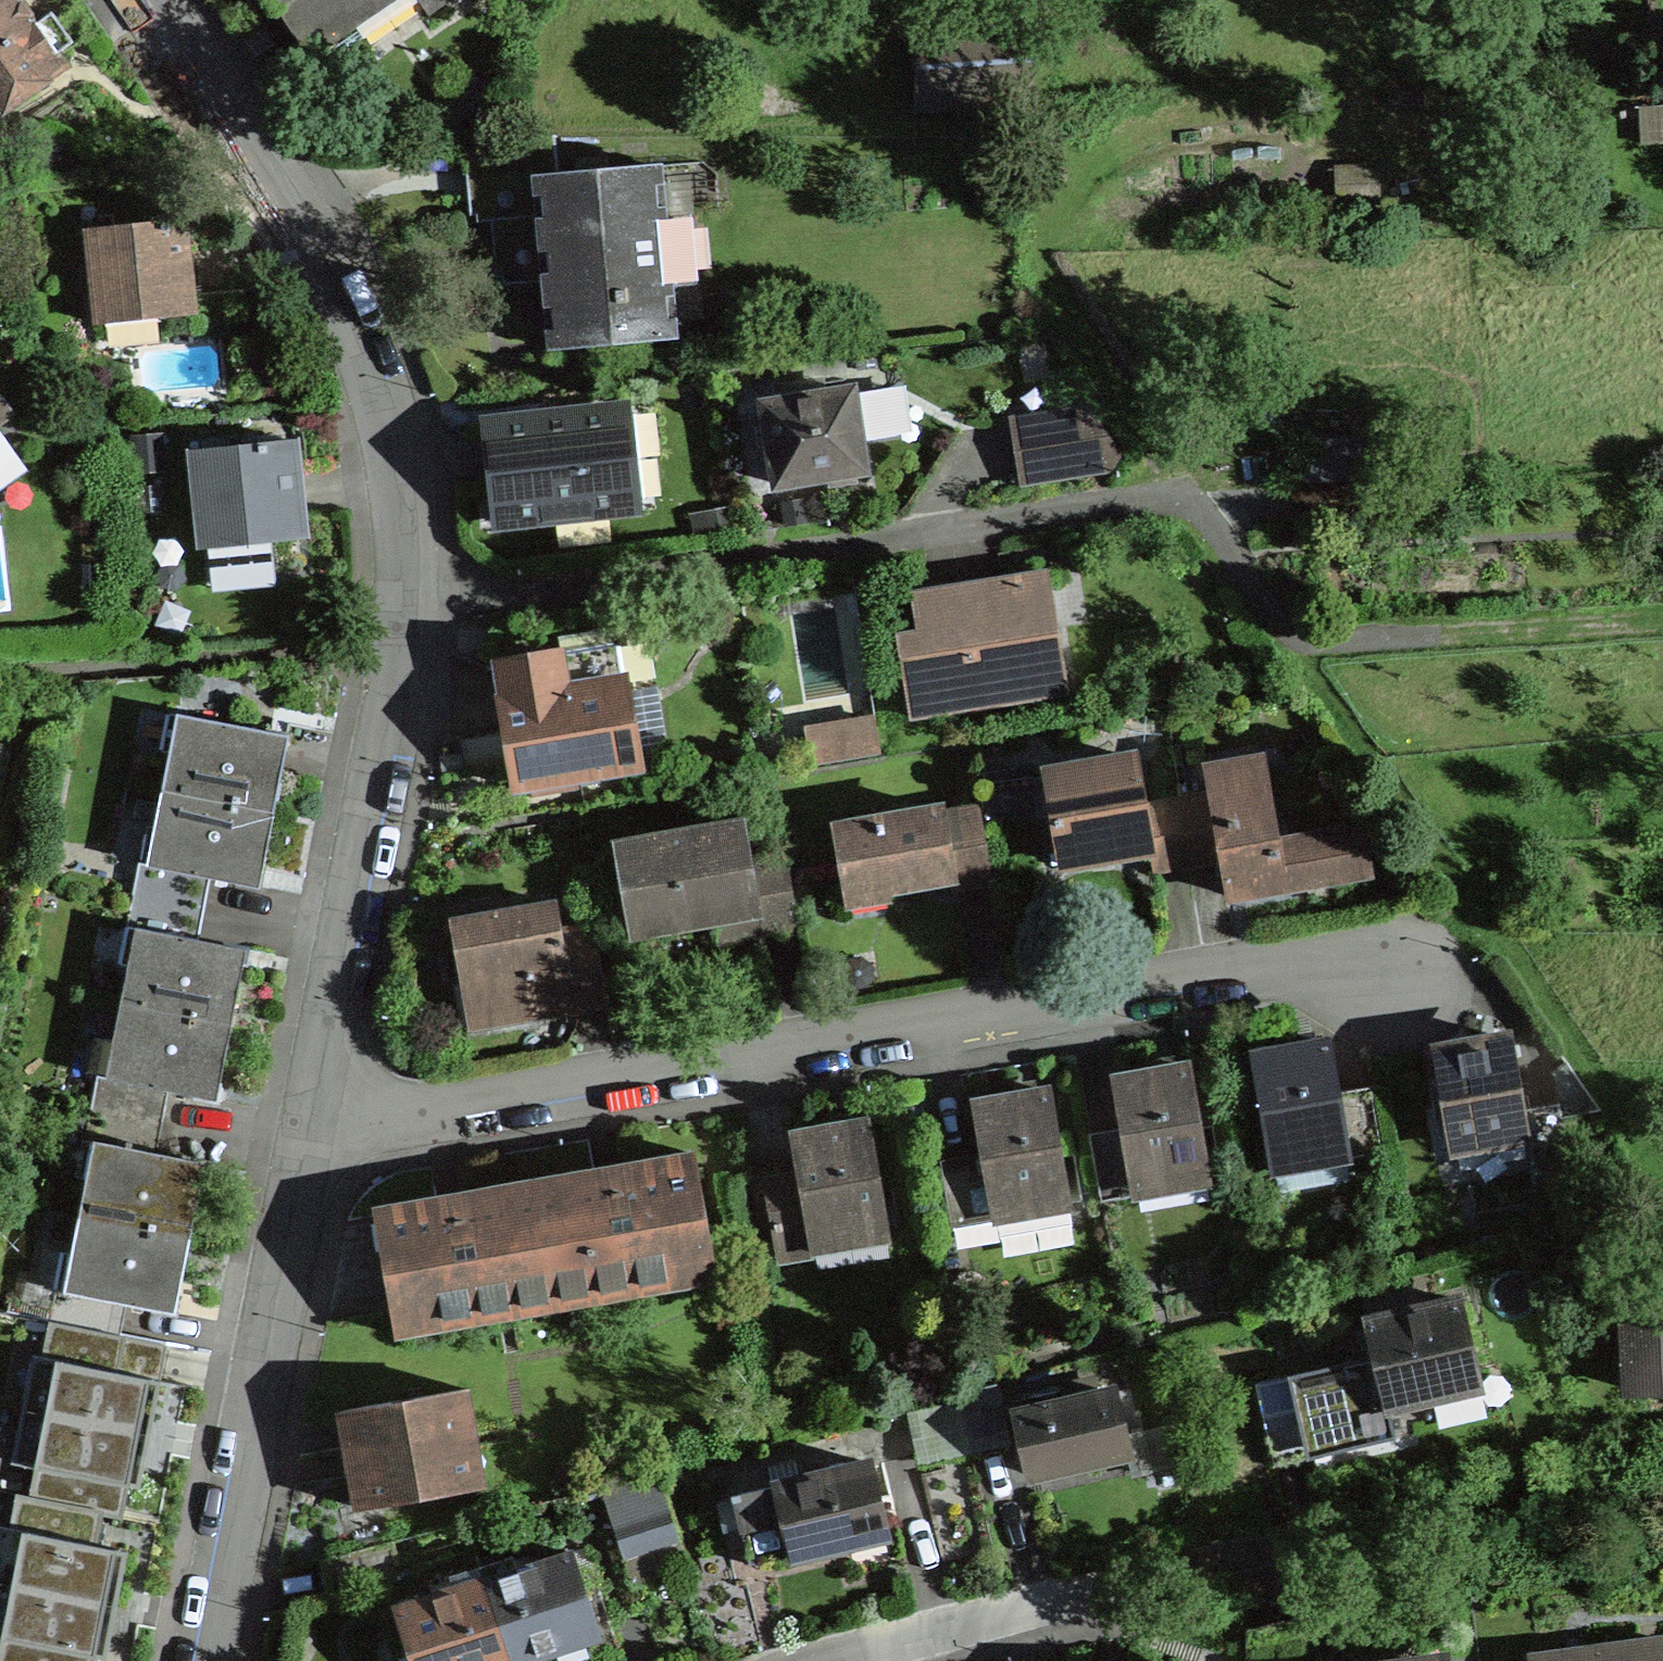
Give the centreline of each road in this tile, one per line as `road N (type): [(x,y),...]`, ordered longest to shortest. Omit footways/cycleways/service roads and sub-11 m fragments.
road 1 (residential): [(210,1660),(403,614),(406,510),(395,422),(347,305),(275,173),(156,0)]
road 2 (residential): [(848,1660),(1024,1604),(1422,1519)]
road 3 (track): [(1662,637),(1292,650),(1174,493)]

